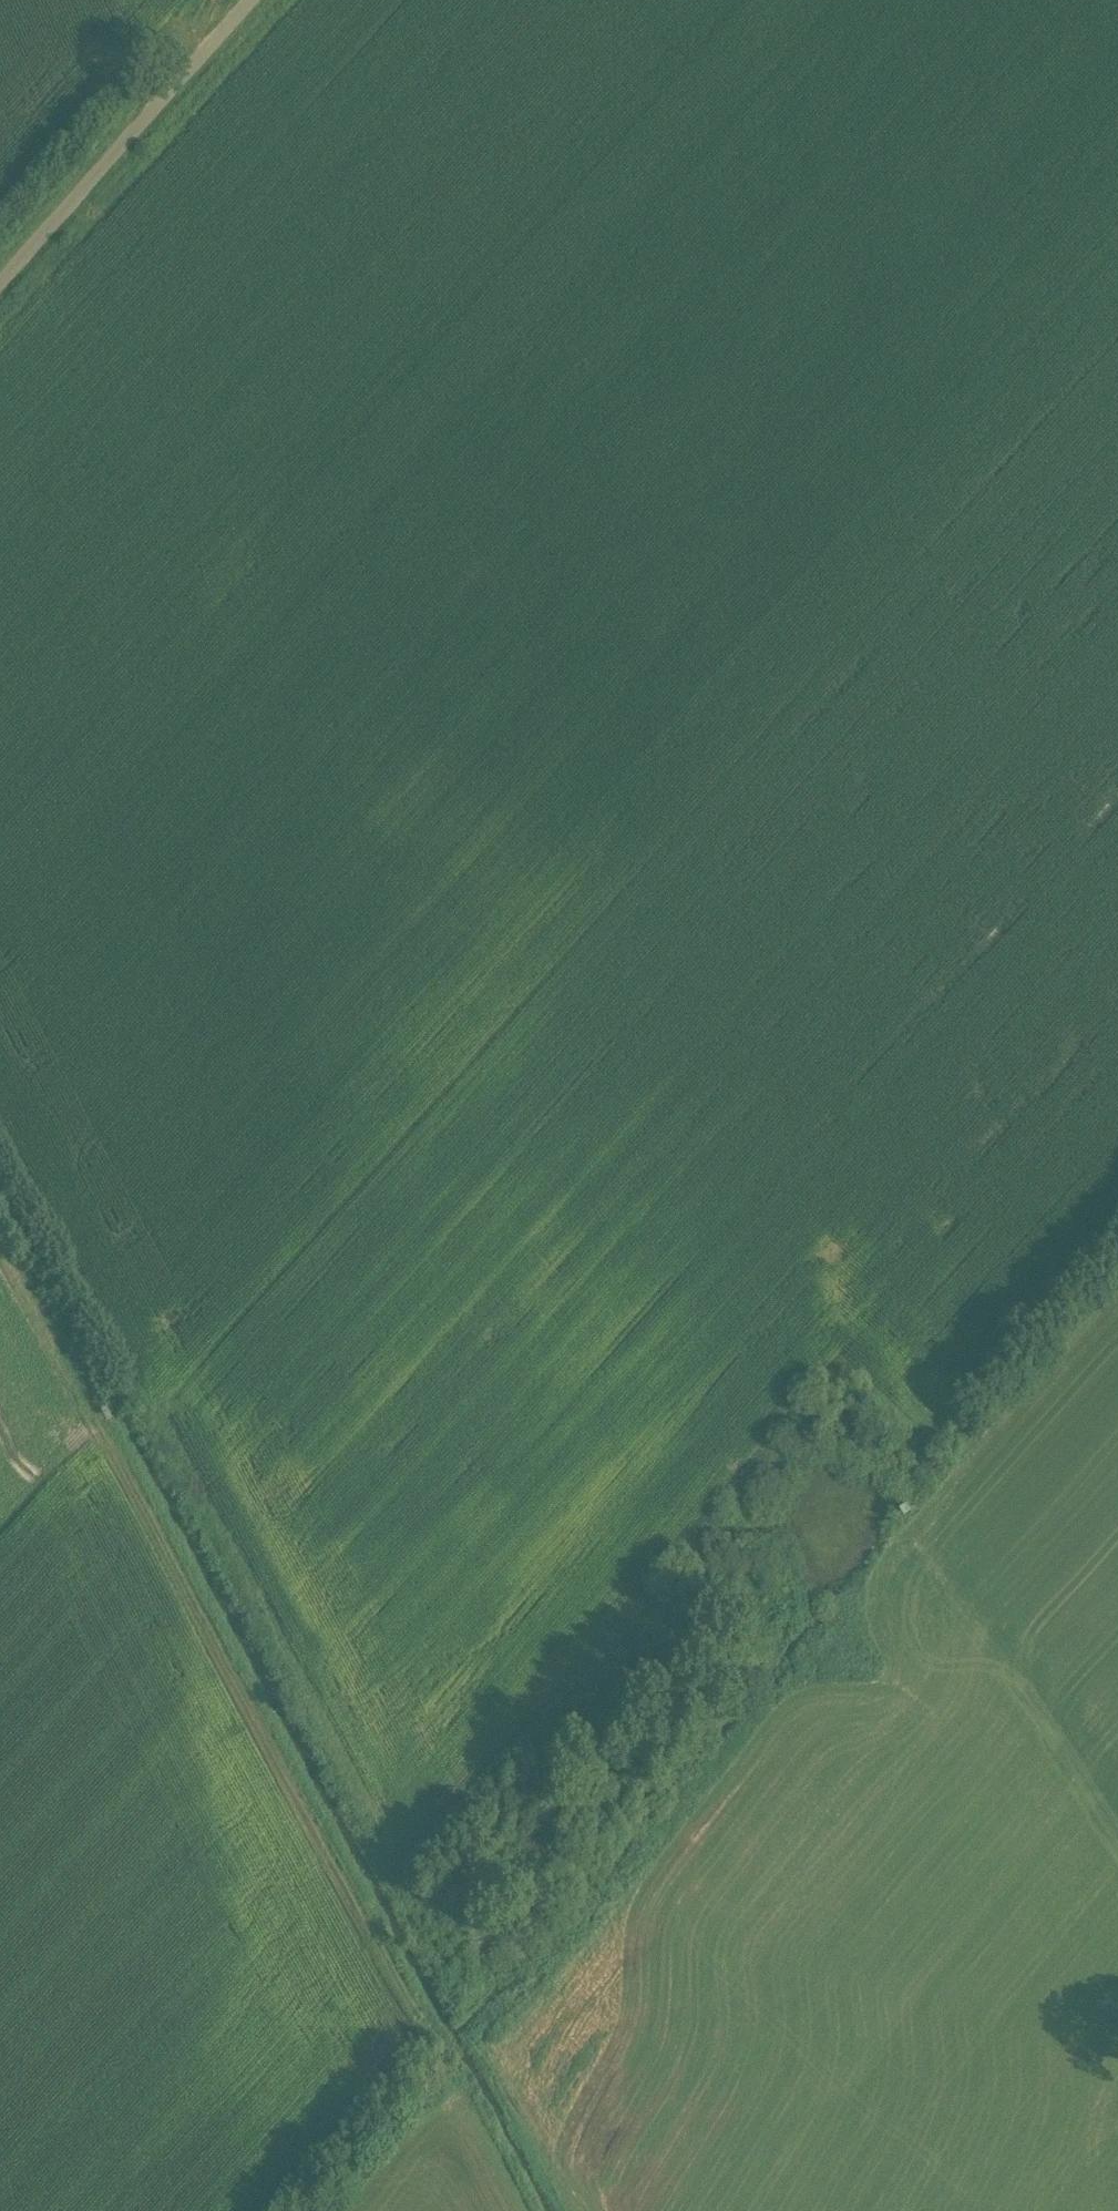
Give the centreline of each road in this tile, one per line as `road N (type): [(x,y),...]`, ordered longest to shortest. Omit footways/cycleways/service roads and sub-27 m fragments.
road 1 (unclassified): [(0,256),(227,0)]

